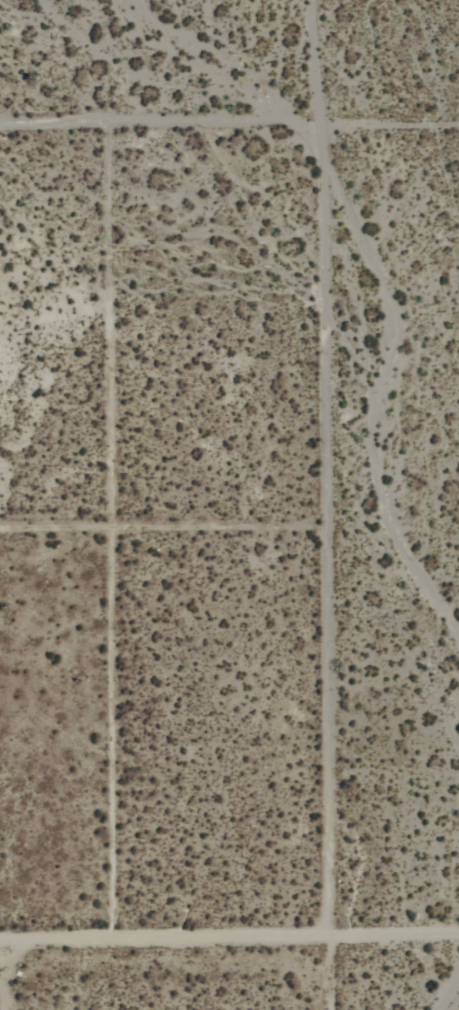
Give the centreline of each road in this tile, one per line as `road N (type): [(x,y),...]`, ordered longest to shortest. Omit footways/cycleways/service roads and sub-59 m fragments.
road 1 (residential): [(458,123),(321,124),(332,1009)]
road 2 (residential): [(0,952),(458,946)]
road 3 (residential): [(320,0),(321,124)]

